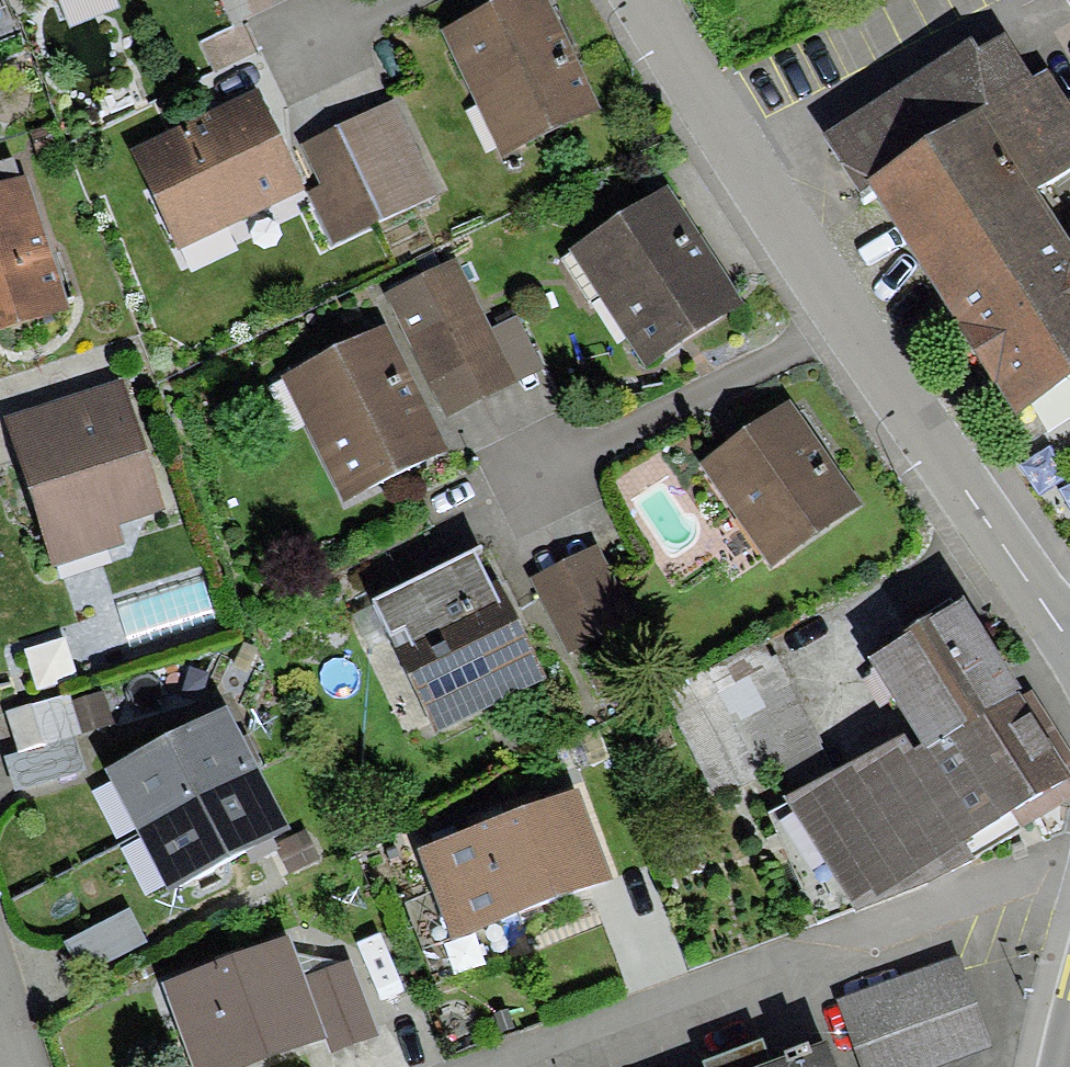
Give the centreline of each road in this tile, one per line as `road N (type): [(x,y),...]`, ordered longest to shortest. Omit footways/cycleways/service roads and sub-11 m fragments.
road 1 (residential): [(643,0),(1069,638)]
road 2 (residential): [(496,1066),(1025,879),(1069,886)]

